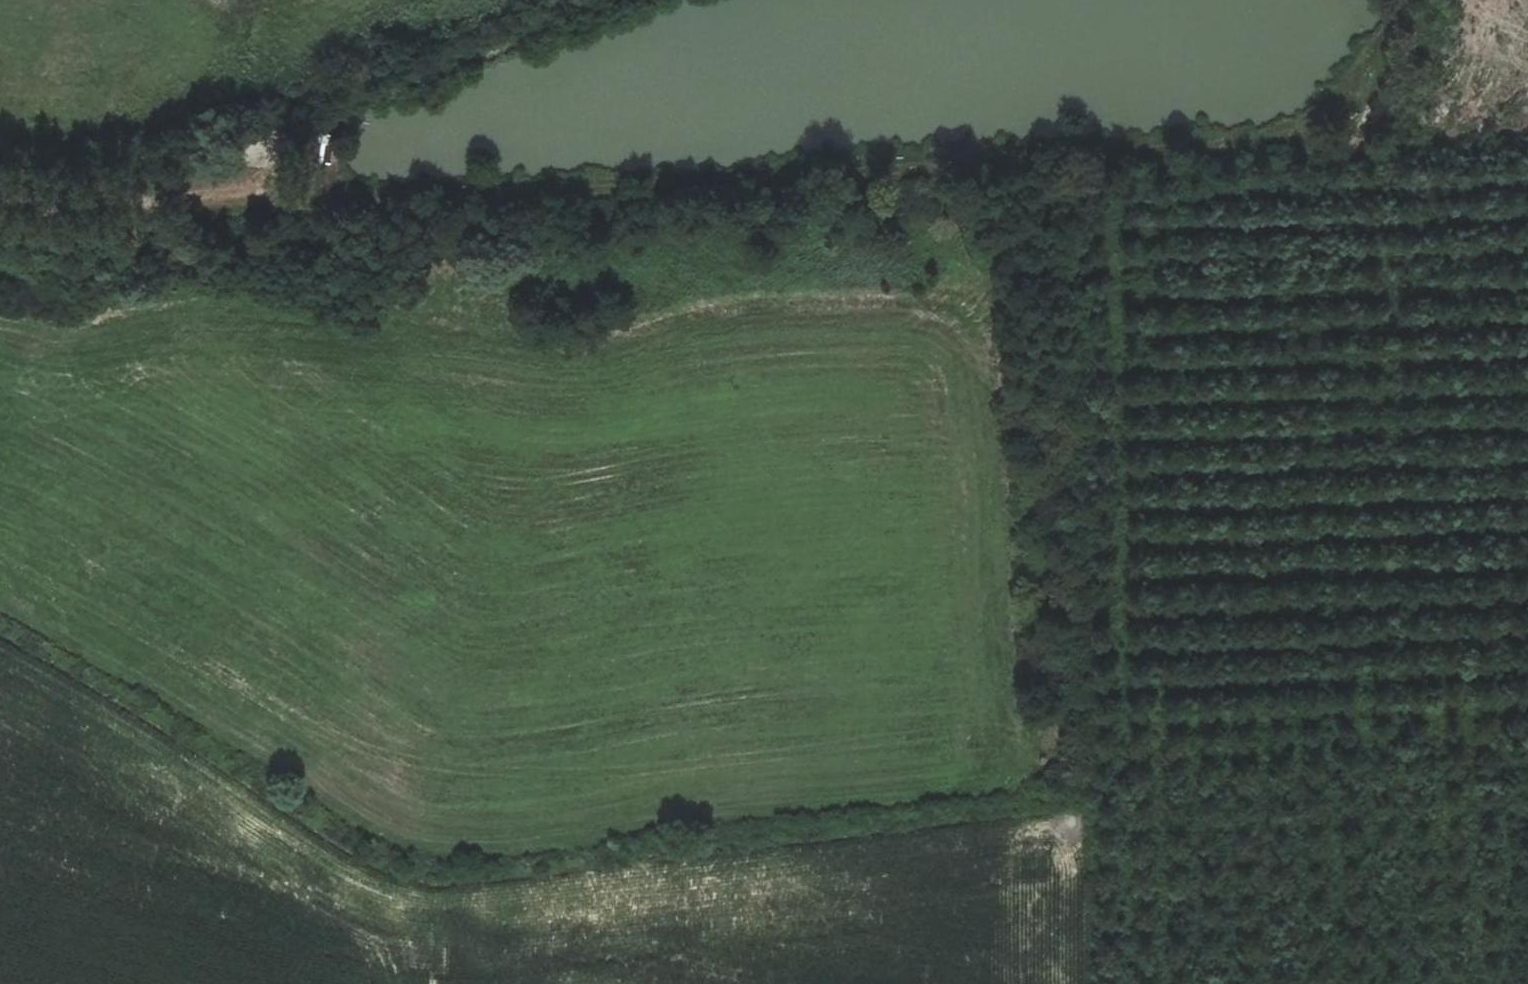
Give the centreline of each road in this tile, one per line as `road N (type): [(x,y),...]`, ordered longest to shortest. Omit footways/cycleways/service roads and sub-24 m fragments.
road 1 (track): [(183,180),(142,195),(62,206),(0,195)]

